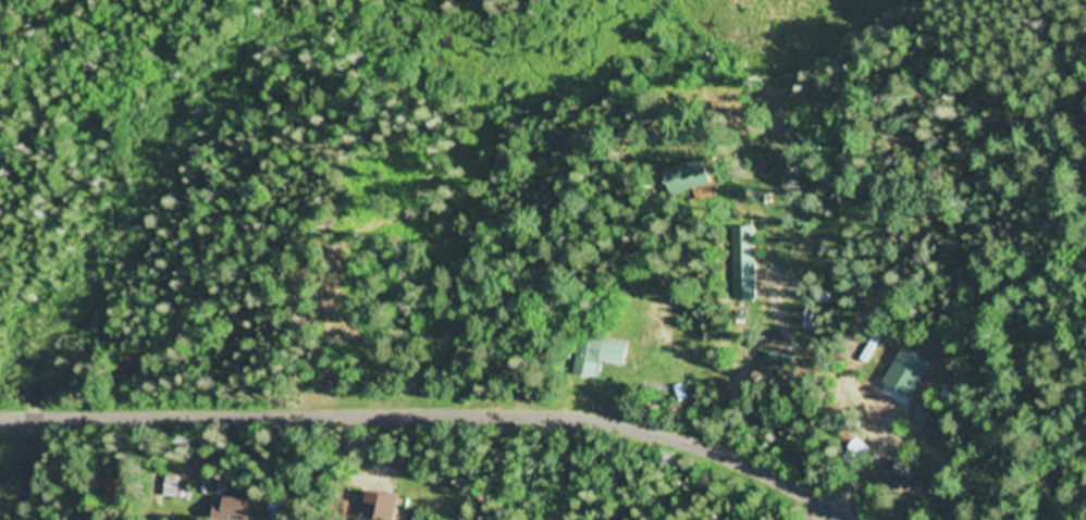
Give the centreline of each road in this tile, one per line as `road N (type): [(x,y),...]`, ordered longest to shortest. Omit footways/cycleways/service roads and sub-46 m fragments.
road 1 (residential): [(843,519),(737,457),(606,421),(0,421)]

